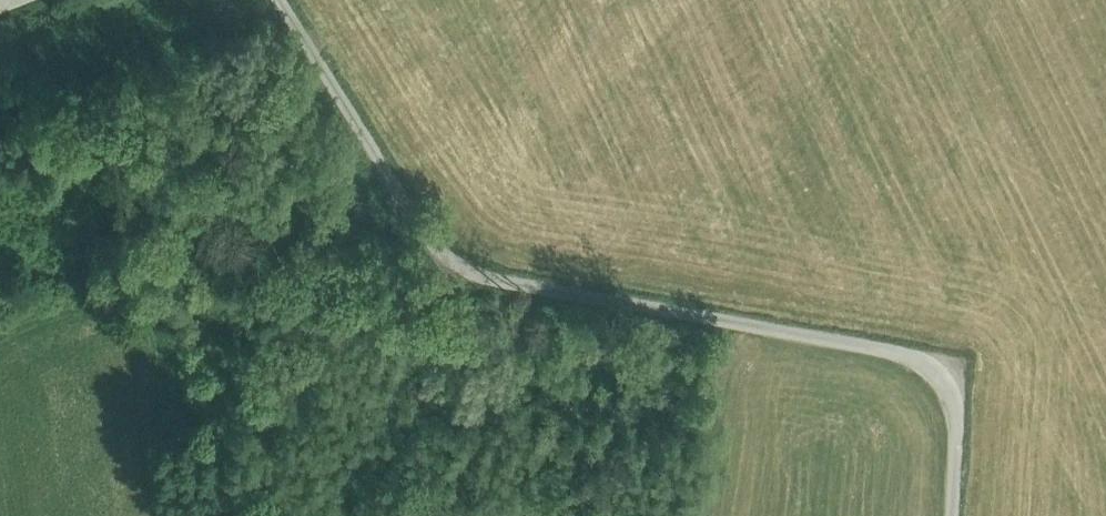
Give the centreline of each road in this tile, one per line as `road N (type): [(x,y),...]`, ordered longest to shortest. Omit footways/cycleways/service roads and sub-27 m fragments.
road 1 (unclassified): [(283,0),(428,237),(475,275),(945,367),(958,386),(961,415),(954,515)]

